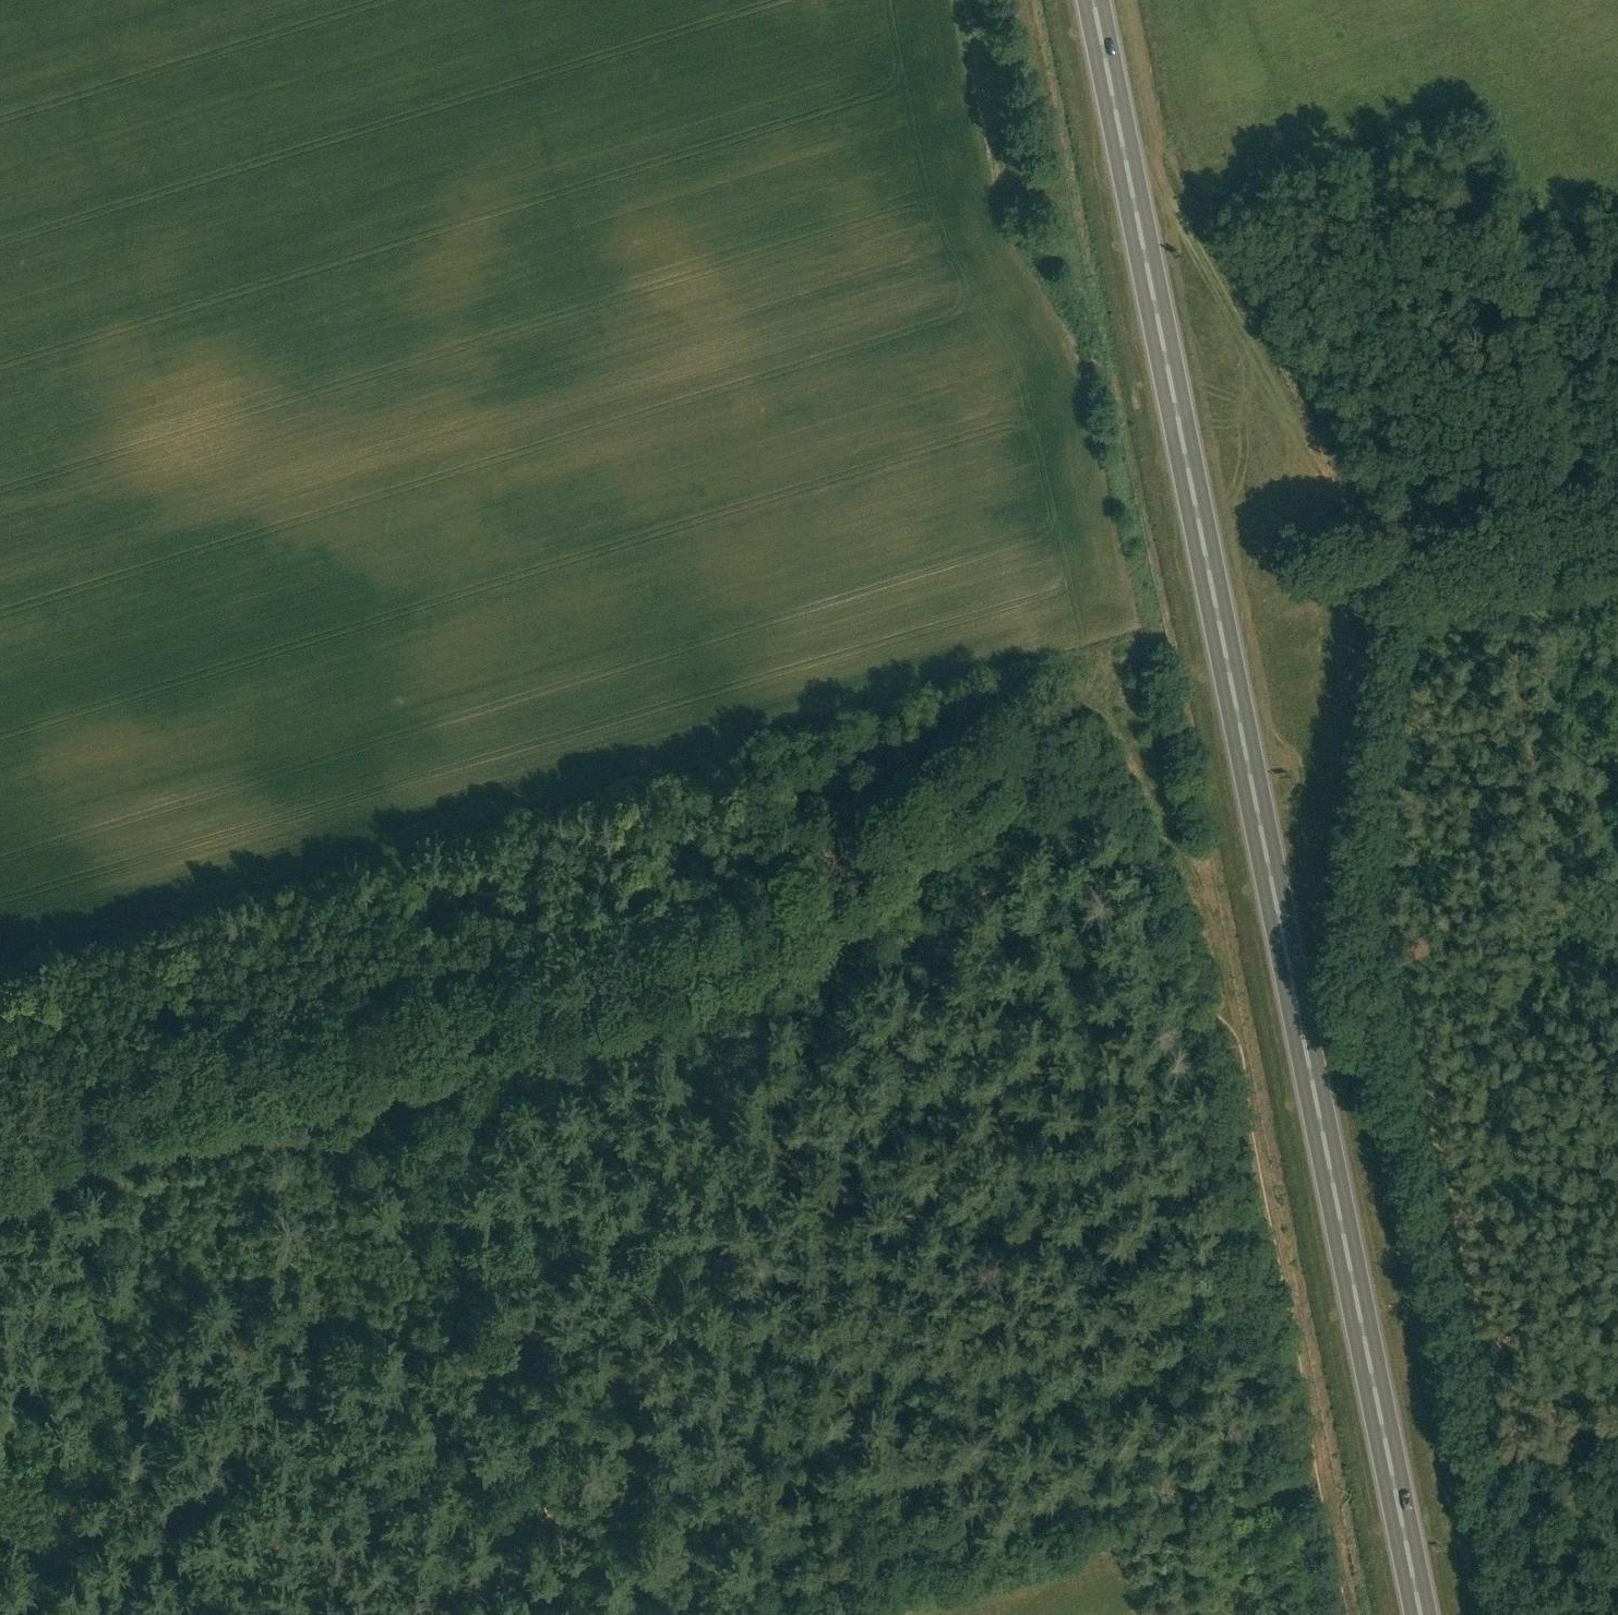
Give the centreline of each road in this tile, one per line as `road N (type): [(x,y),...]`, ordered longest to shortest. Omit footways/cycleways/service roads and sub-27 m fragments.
road 1 (trunk): [(1422,1614),(1094,0)]
road 2 (track): [(0,1147),(741,932),(780,917),(880,852)]
road 3 (track): [(906,829),(1075,693)]
road 4 (track): [(1617,519),(1442,544)]

